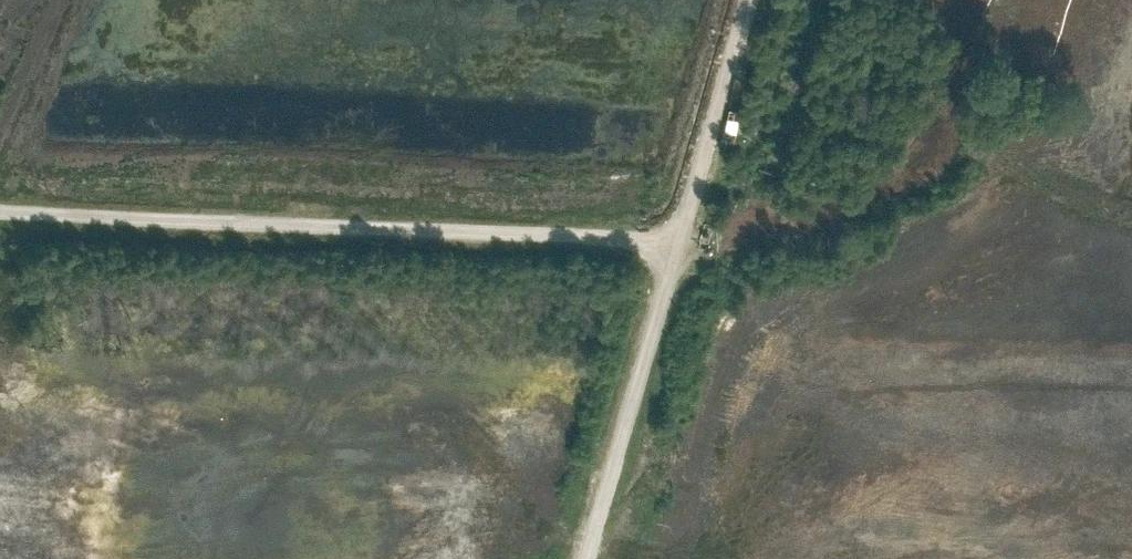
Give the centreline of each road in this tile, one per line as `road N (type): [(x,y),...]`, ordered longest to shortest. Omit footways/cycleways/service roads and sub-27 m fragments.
road 1 (track): [(0,195),(682,223)]
road 2 (track): [(589,558),(752,0)]

